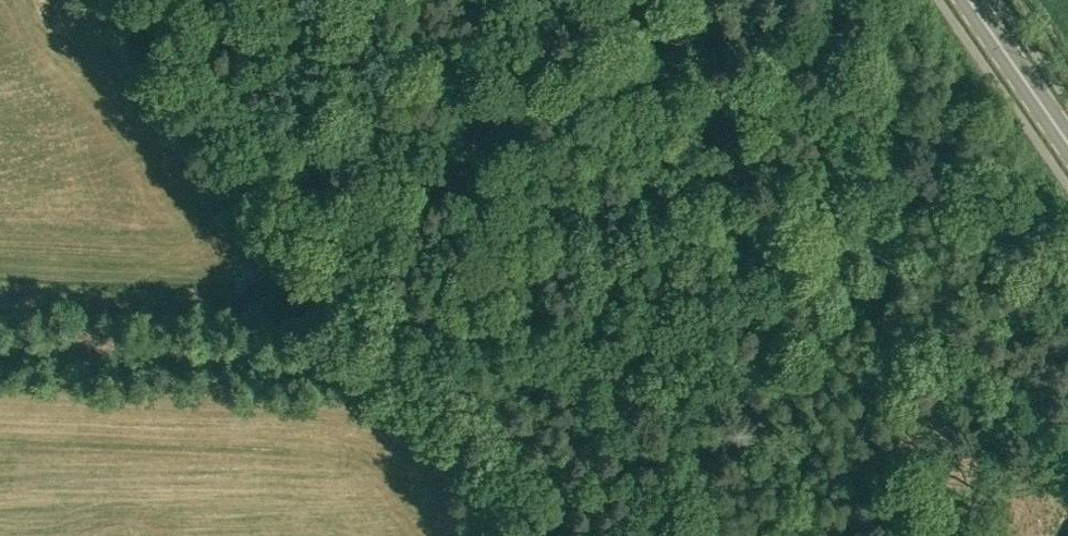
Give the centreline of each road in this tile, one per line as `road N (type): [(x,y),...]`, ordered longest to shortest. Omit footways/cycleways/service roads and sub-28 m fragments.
road 1 (secondary): [(1067,144),(969,0)]

